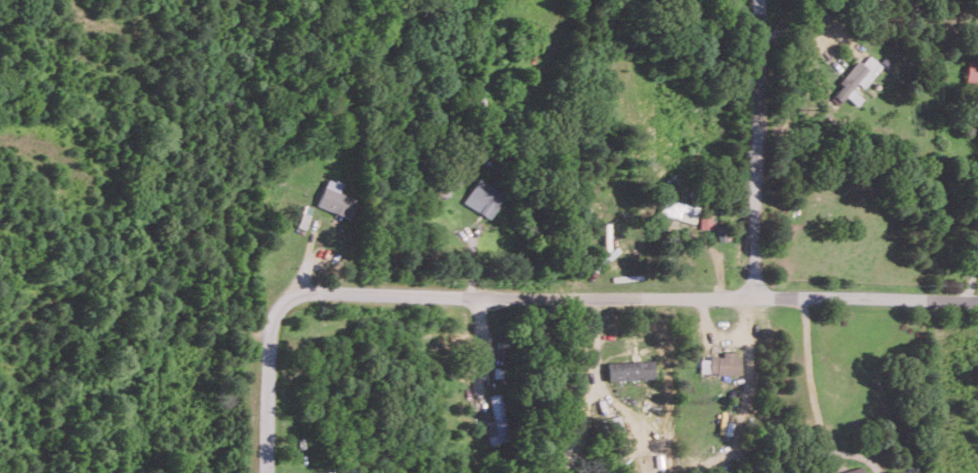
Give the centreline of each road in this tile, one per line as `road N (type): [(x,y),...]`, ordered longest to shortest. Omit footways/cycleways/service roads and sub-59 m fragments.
road 1 (residential): [(284,304),(310,294),(977,300)]
road 2 (residential): [(753,298),(759,0)]
road 3 (residential): [(267,472),(268,340),(284,304)]

